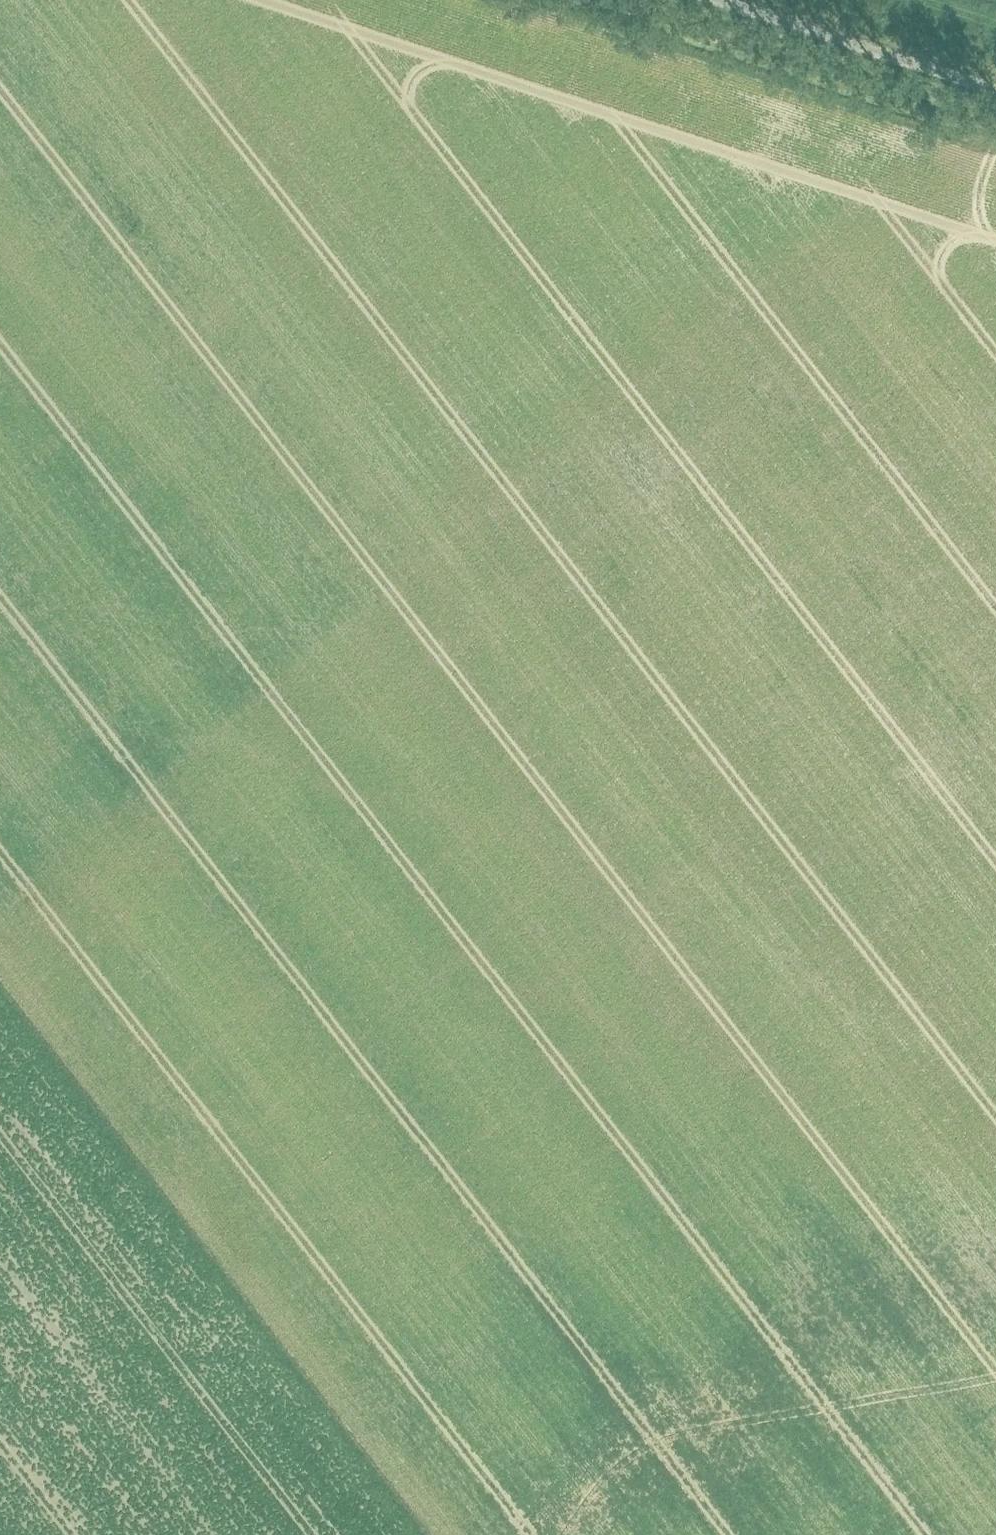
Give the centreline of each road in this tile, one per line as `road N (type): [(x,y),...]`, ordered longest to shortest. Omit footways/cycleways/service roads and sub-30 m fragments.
road 1 (unclassified): [(995,91),(717,0)]

